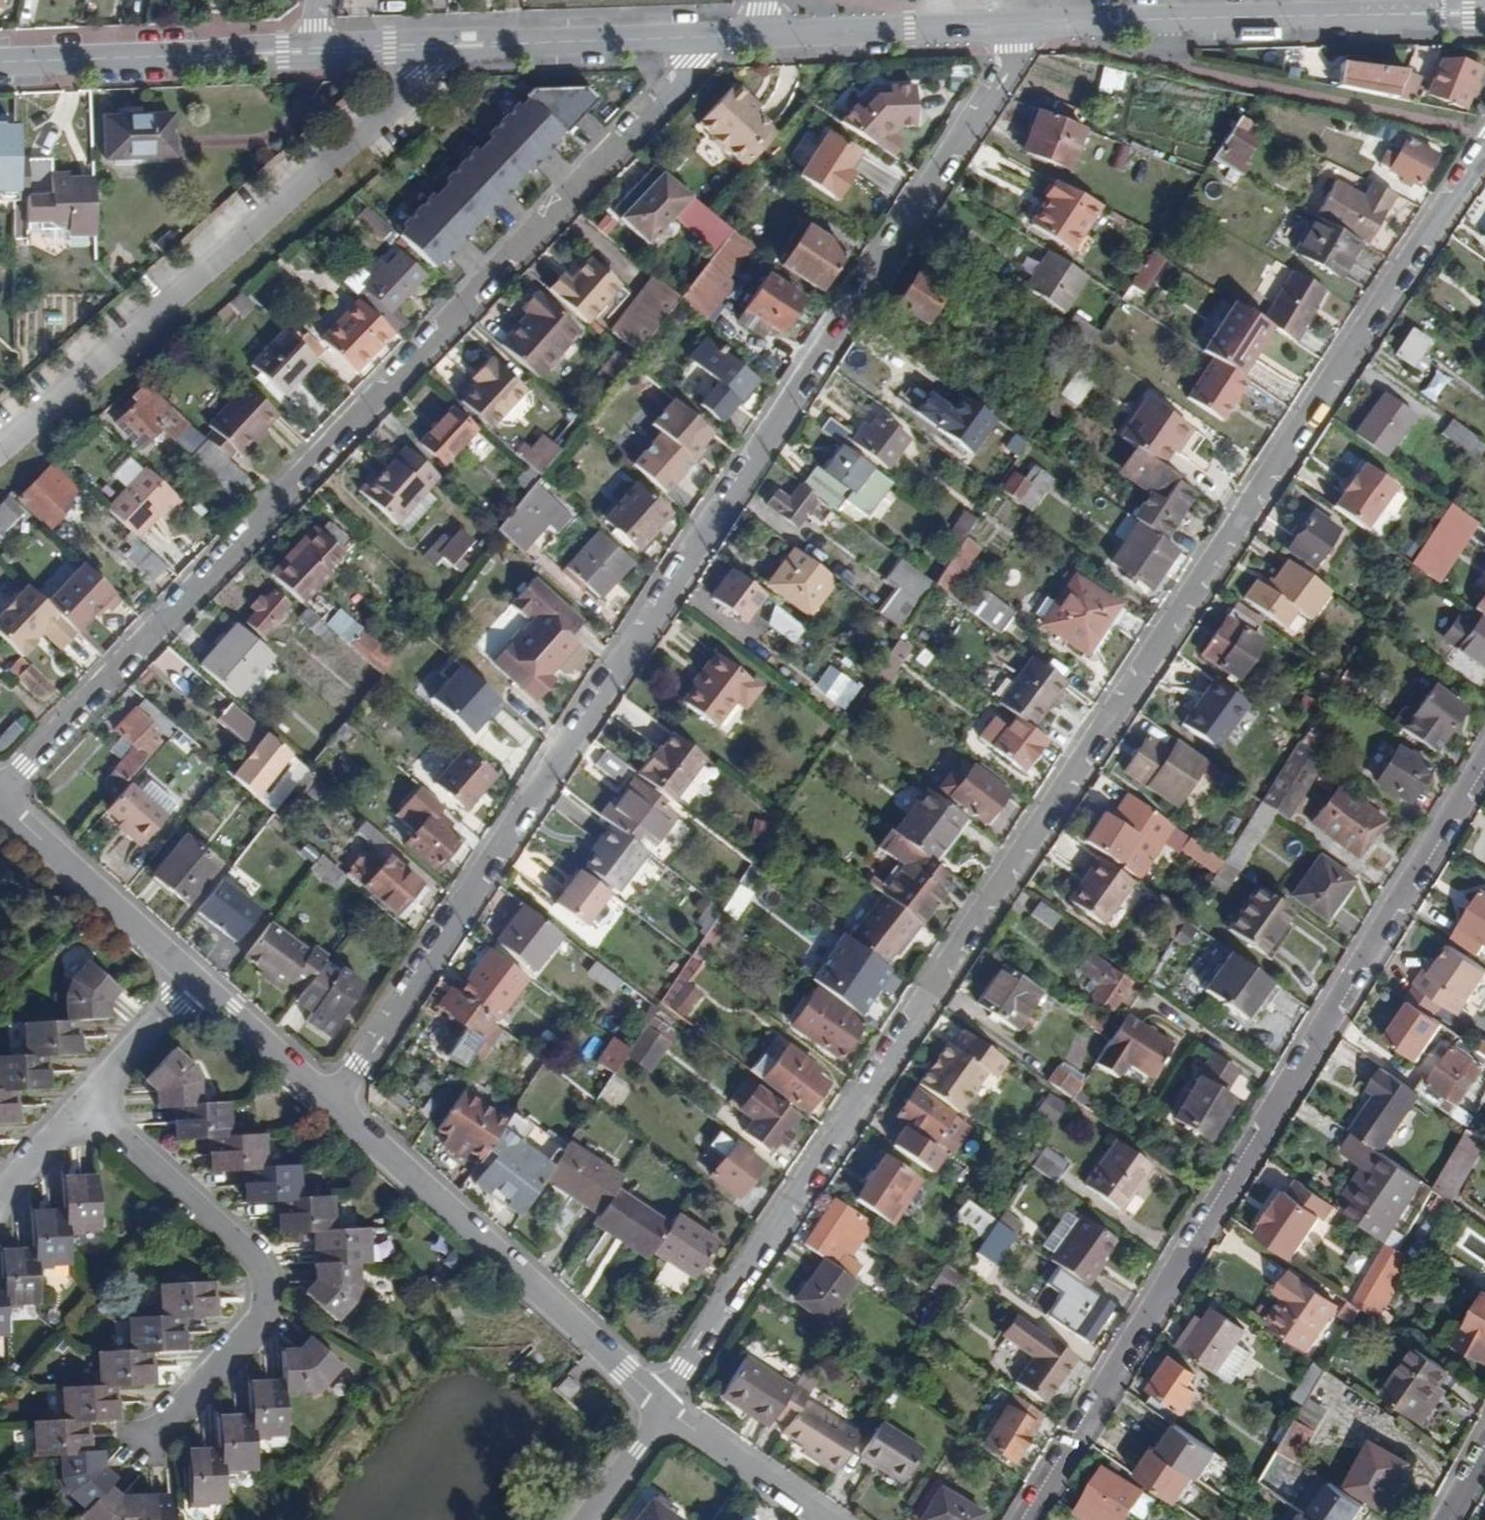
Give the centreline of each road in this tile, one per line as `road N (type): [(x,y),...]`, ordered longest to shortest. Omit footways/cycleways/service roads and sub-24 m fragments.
road 1 (residential): [(1484,144),(667,1403)]
road 2 (residential): [(335,1107),(1035,24)]
road 3 (residential): [(719,38),(0,794)]
road 4 (residential): [(1026,1519),(1484,764)]
road 5 (residential): [(0,448),(453,46)]
road 6 (residential): [(144,1442),(262,1313),(267,1281),(83,1101)]
road 7 (residential): [(335,1107),(667,1403)]
road 8 (tertiary): [(1035,24),(1353,17)]
road 9 (tertiary): [(0,63),(314,51)]
road 10 (tertiary): [(754,36),(1035,24)]
road 11 (tertiary): [(453,46),(719,38)]
road 12 (residential): [(0,800),(195,979)]
road 13 (residential): [(667,1403),(824,1519)]
road 14 (residential): [(195,979),(335,1107)]
road 15 (residential): [(83,1101),(195,979)]
road 16 (residential): [(587,1519),(667,1403)]
road 17 (tertiary): [(314,51),(453,46)]
road 18 (tertiary): [(1353,17),(1467,30),(1484,22)]
road 19 (tertiary): [(1484,10),(1353,17)]
road 20 (residential): [(0,1198),(83,1101)]

